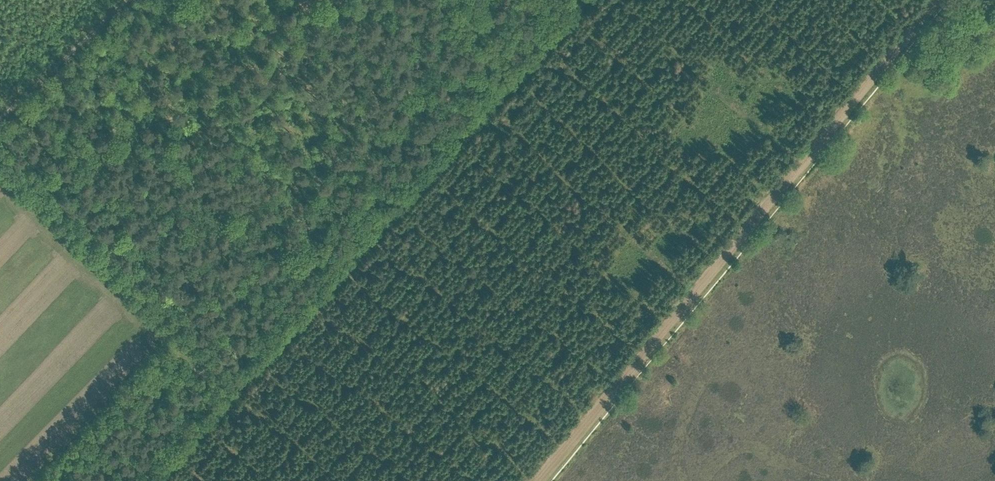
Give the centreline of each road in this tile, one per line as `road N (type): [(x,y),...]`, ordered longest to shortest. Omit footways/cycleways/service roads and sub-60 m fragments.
road 1 (track): [(941,0),(539,480)]
road 2 (track): [(32,480),(157,347),(146,318),(93,266)]
road 3 (track): [(0,117),(123,0)]
road 4 (track): [(93,266),(0,173)]

